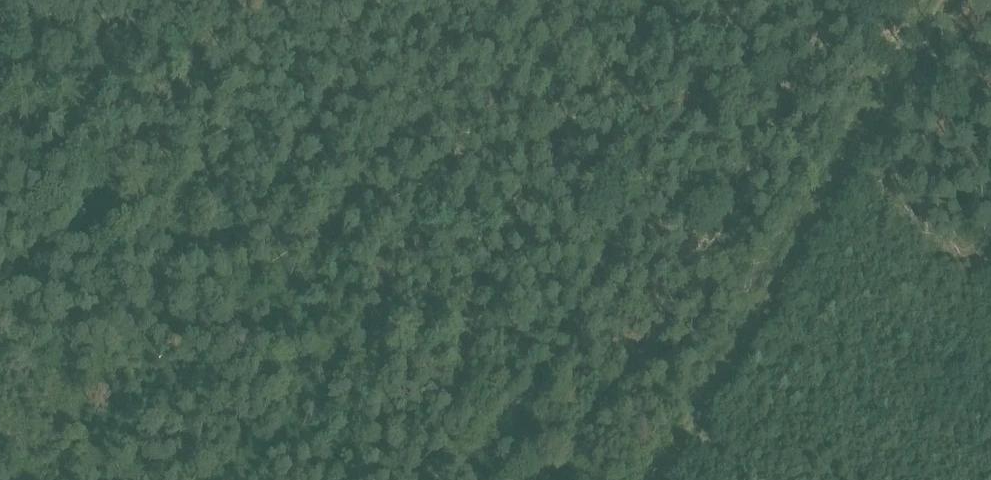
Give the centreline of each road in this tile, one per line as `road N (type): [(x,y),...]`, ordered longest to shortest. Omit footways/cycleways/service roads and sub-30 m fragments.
road 1 (track): [(981,0),(689,479)]

